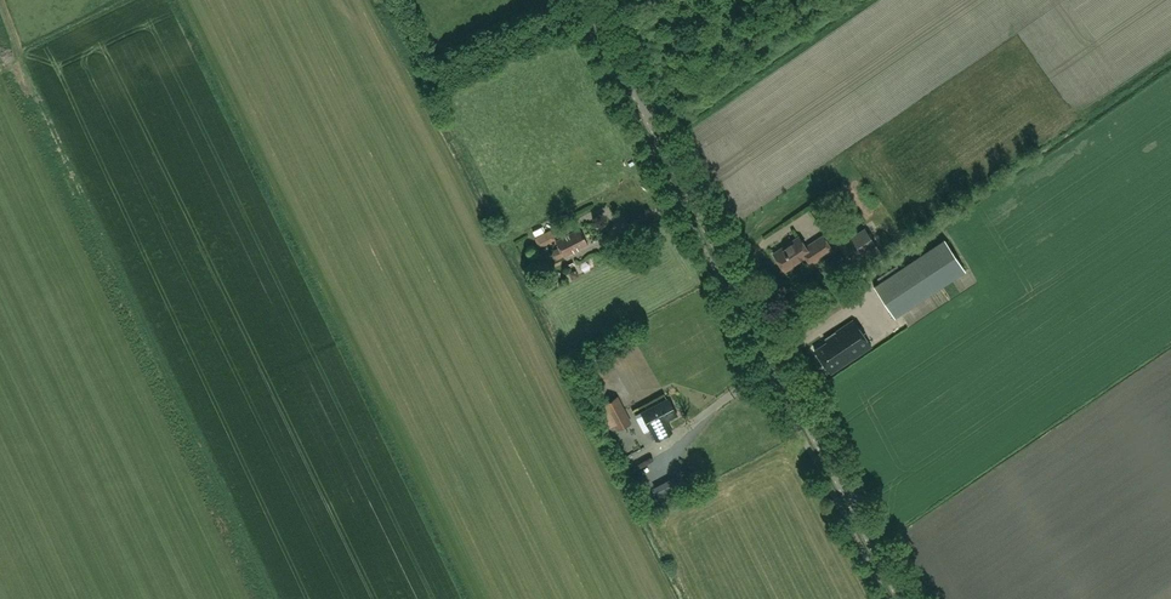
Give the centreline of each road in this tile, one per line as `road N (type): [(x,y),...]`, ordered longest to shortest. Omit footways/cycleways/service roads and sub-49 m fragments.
road 1 (tertiary): [(901,598),(586,0)]

